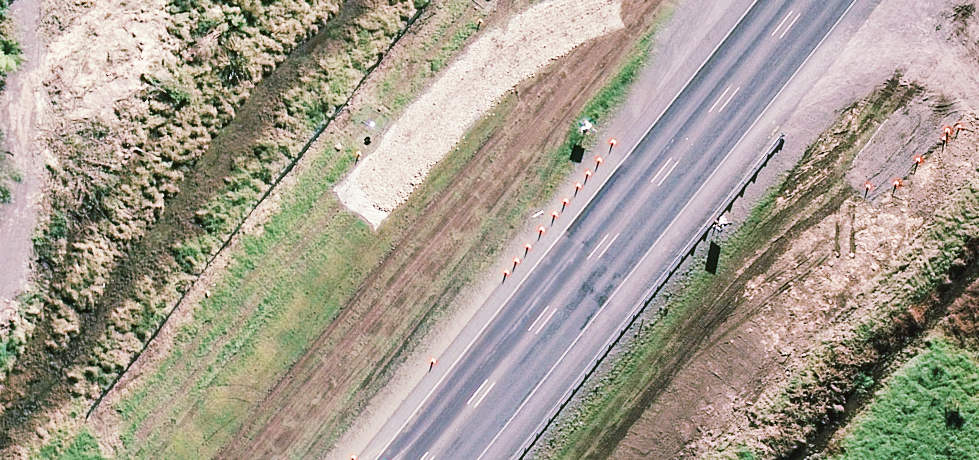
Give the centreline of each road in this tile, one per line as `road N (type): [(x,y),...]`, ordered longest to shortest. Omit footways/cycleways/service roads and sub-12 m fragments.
road 1 (track): [(595,0),(441,173),(234,459)]
road 2 (trunk): [(439,459),(798,0)]
road 3 (trunk): [(0,405),(345,0)]
road 4 (trunk): [(347,459),(518,162),(582,17)]
road 5 (trunk): [(764,167),(472,459)]
road 6 (trunk): [(978,178),(689,459)]
road 7 (trunk): [(764,167),(687,138),(625,86),(582,17)]
road 8 (trunk): [(978,104),(924,145),(845,169),(764,167)]

